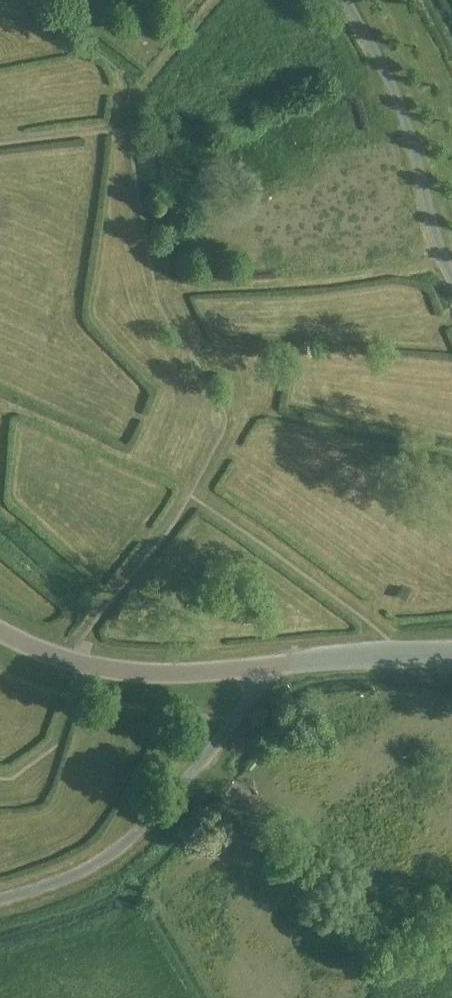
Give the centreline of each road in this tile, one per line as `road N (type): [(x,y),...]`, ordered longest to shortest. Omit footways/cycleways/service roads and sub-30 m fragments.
road 1 (unclassified): [(0,899),(74,874),(126,842),(171,800),(269,668)]
road 2 (unclassified): [(451,278),(398,98),(346,0)]
road 3 (unclassified): [(269,668),(145,673),(50,653),(0,630)]
road 4 (unclassified): [(451,650),(269,668)]

